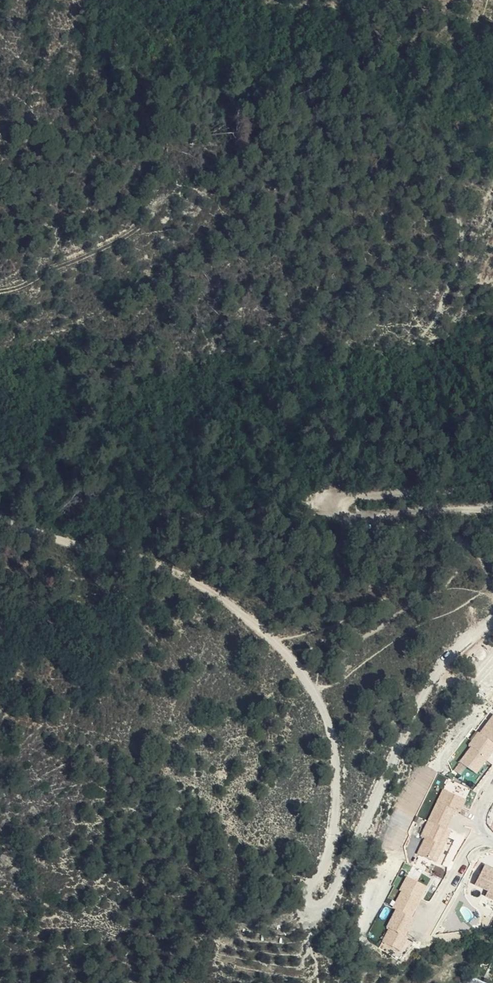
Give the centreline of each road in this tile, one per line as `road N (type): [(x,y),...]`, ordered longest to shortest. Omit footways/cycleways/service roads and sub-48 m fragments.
road 1 (track): [(492,624),(460,648),(421,700),(334,896),(321,914),(308,911),(304,898),(327,853),(336,784),(333,741),(296,665),(224,600),(142,557),(0,518)]
road 2 (track): [(492,483),(348,495),(335,512),(352,519),(492,510)]

